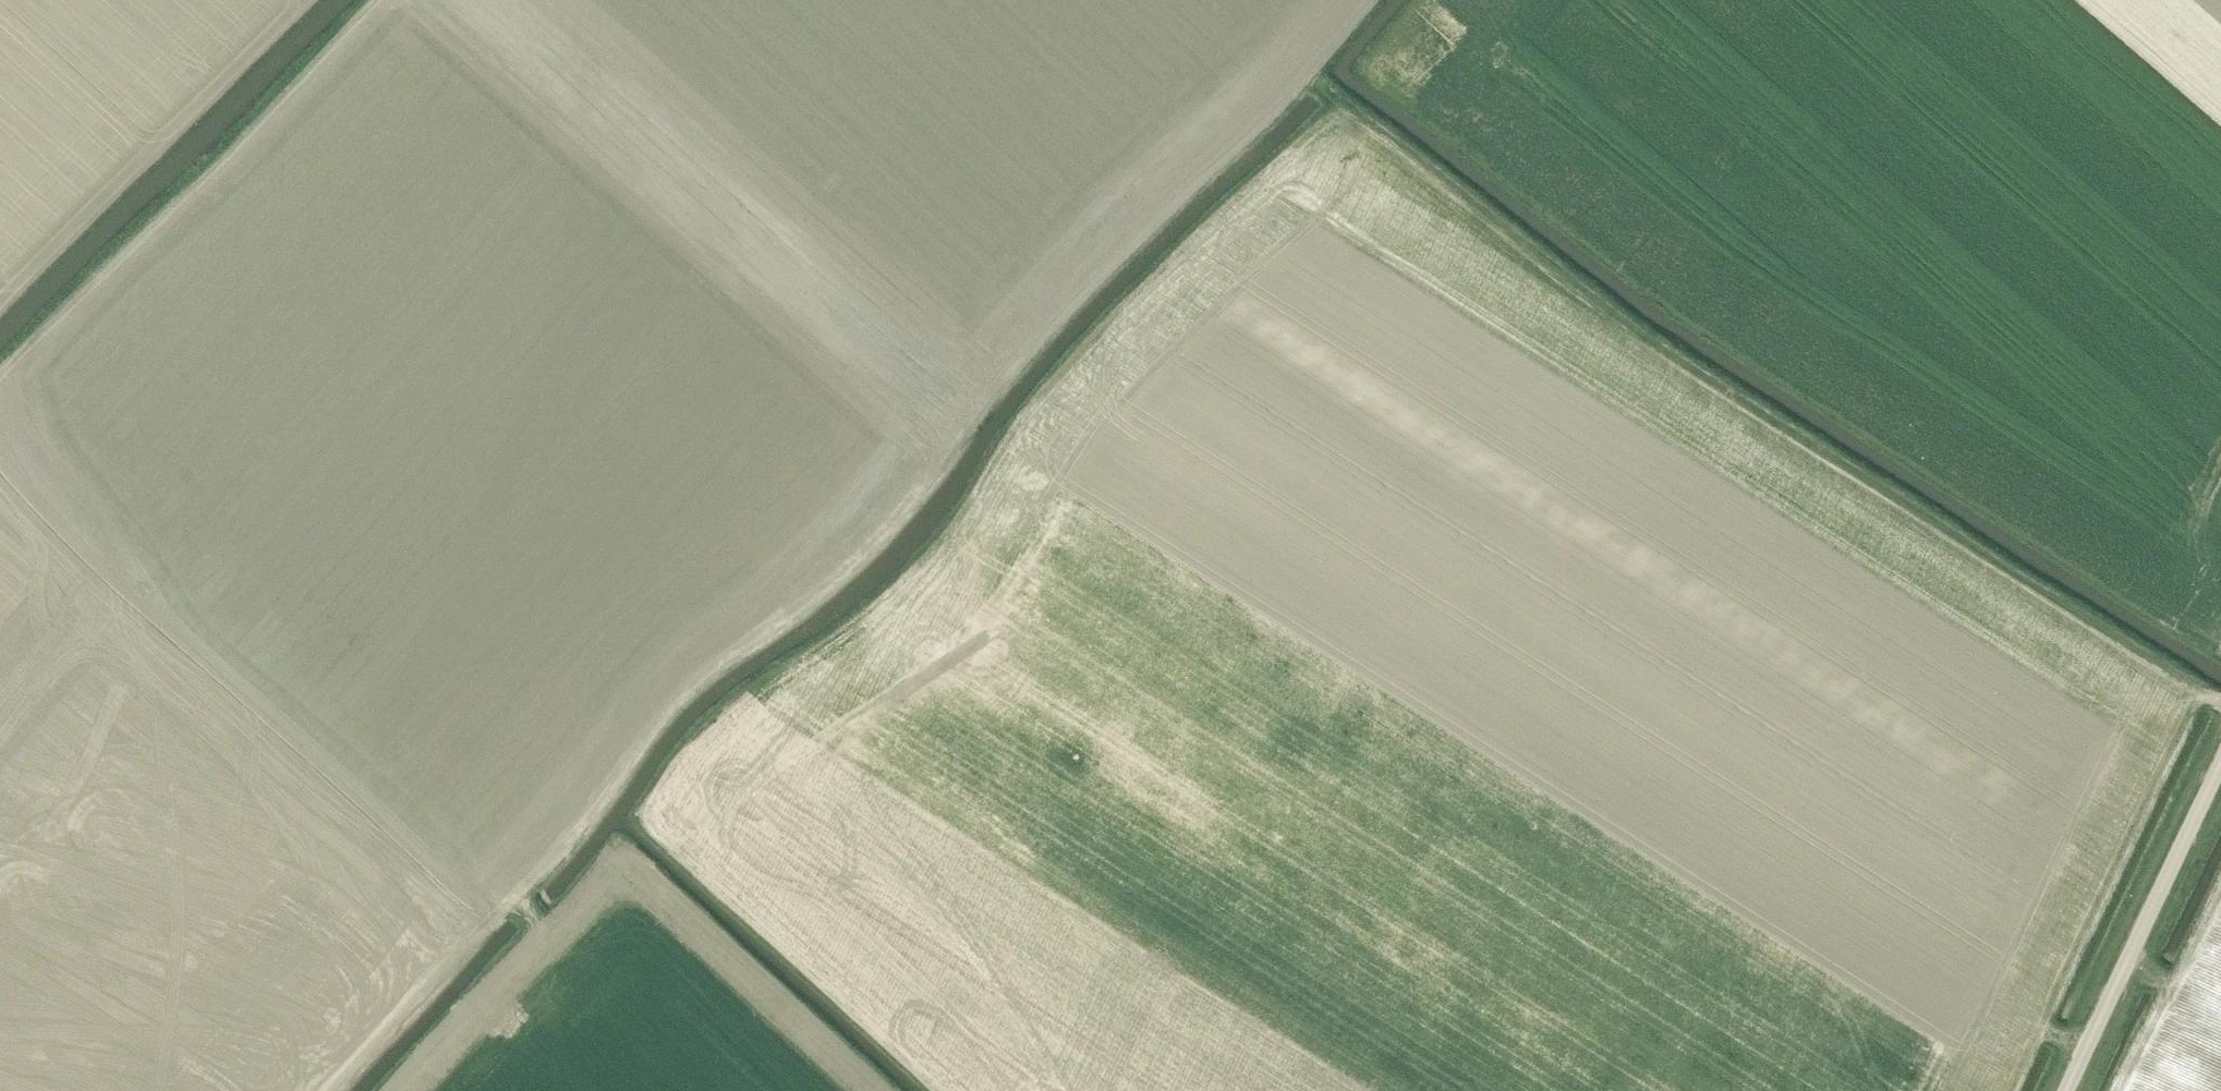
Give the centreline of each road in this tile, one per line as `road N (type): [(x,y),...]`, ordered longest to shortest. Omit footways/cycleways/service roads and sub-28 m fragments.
road 1 (unclassified): [(2065,1090),(2220,758)]

